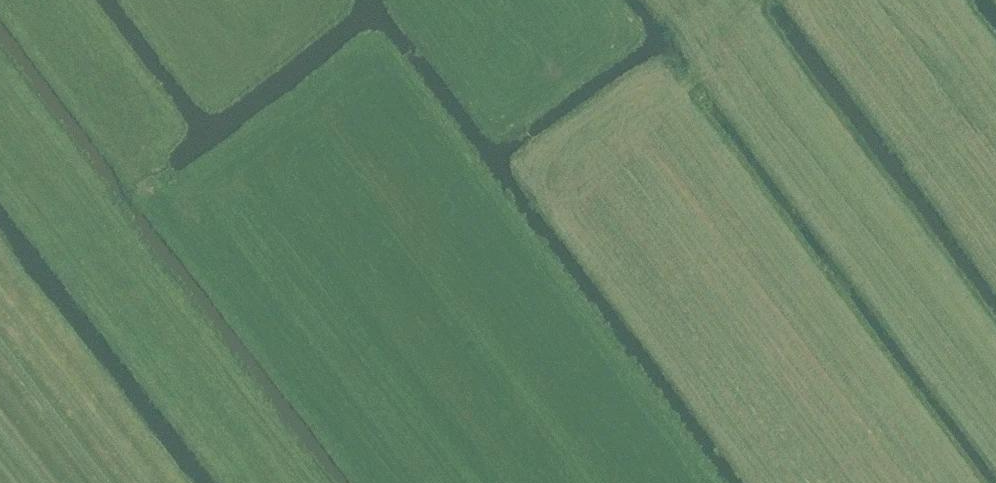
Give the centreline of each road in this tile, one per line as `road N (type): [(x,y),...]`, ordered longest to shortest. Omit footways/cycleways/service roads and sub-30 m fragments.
road 1 (track): [(17,0),(122,138),(131,171),(159,199)]

